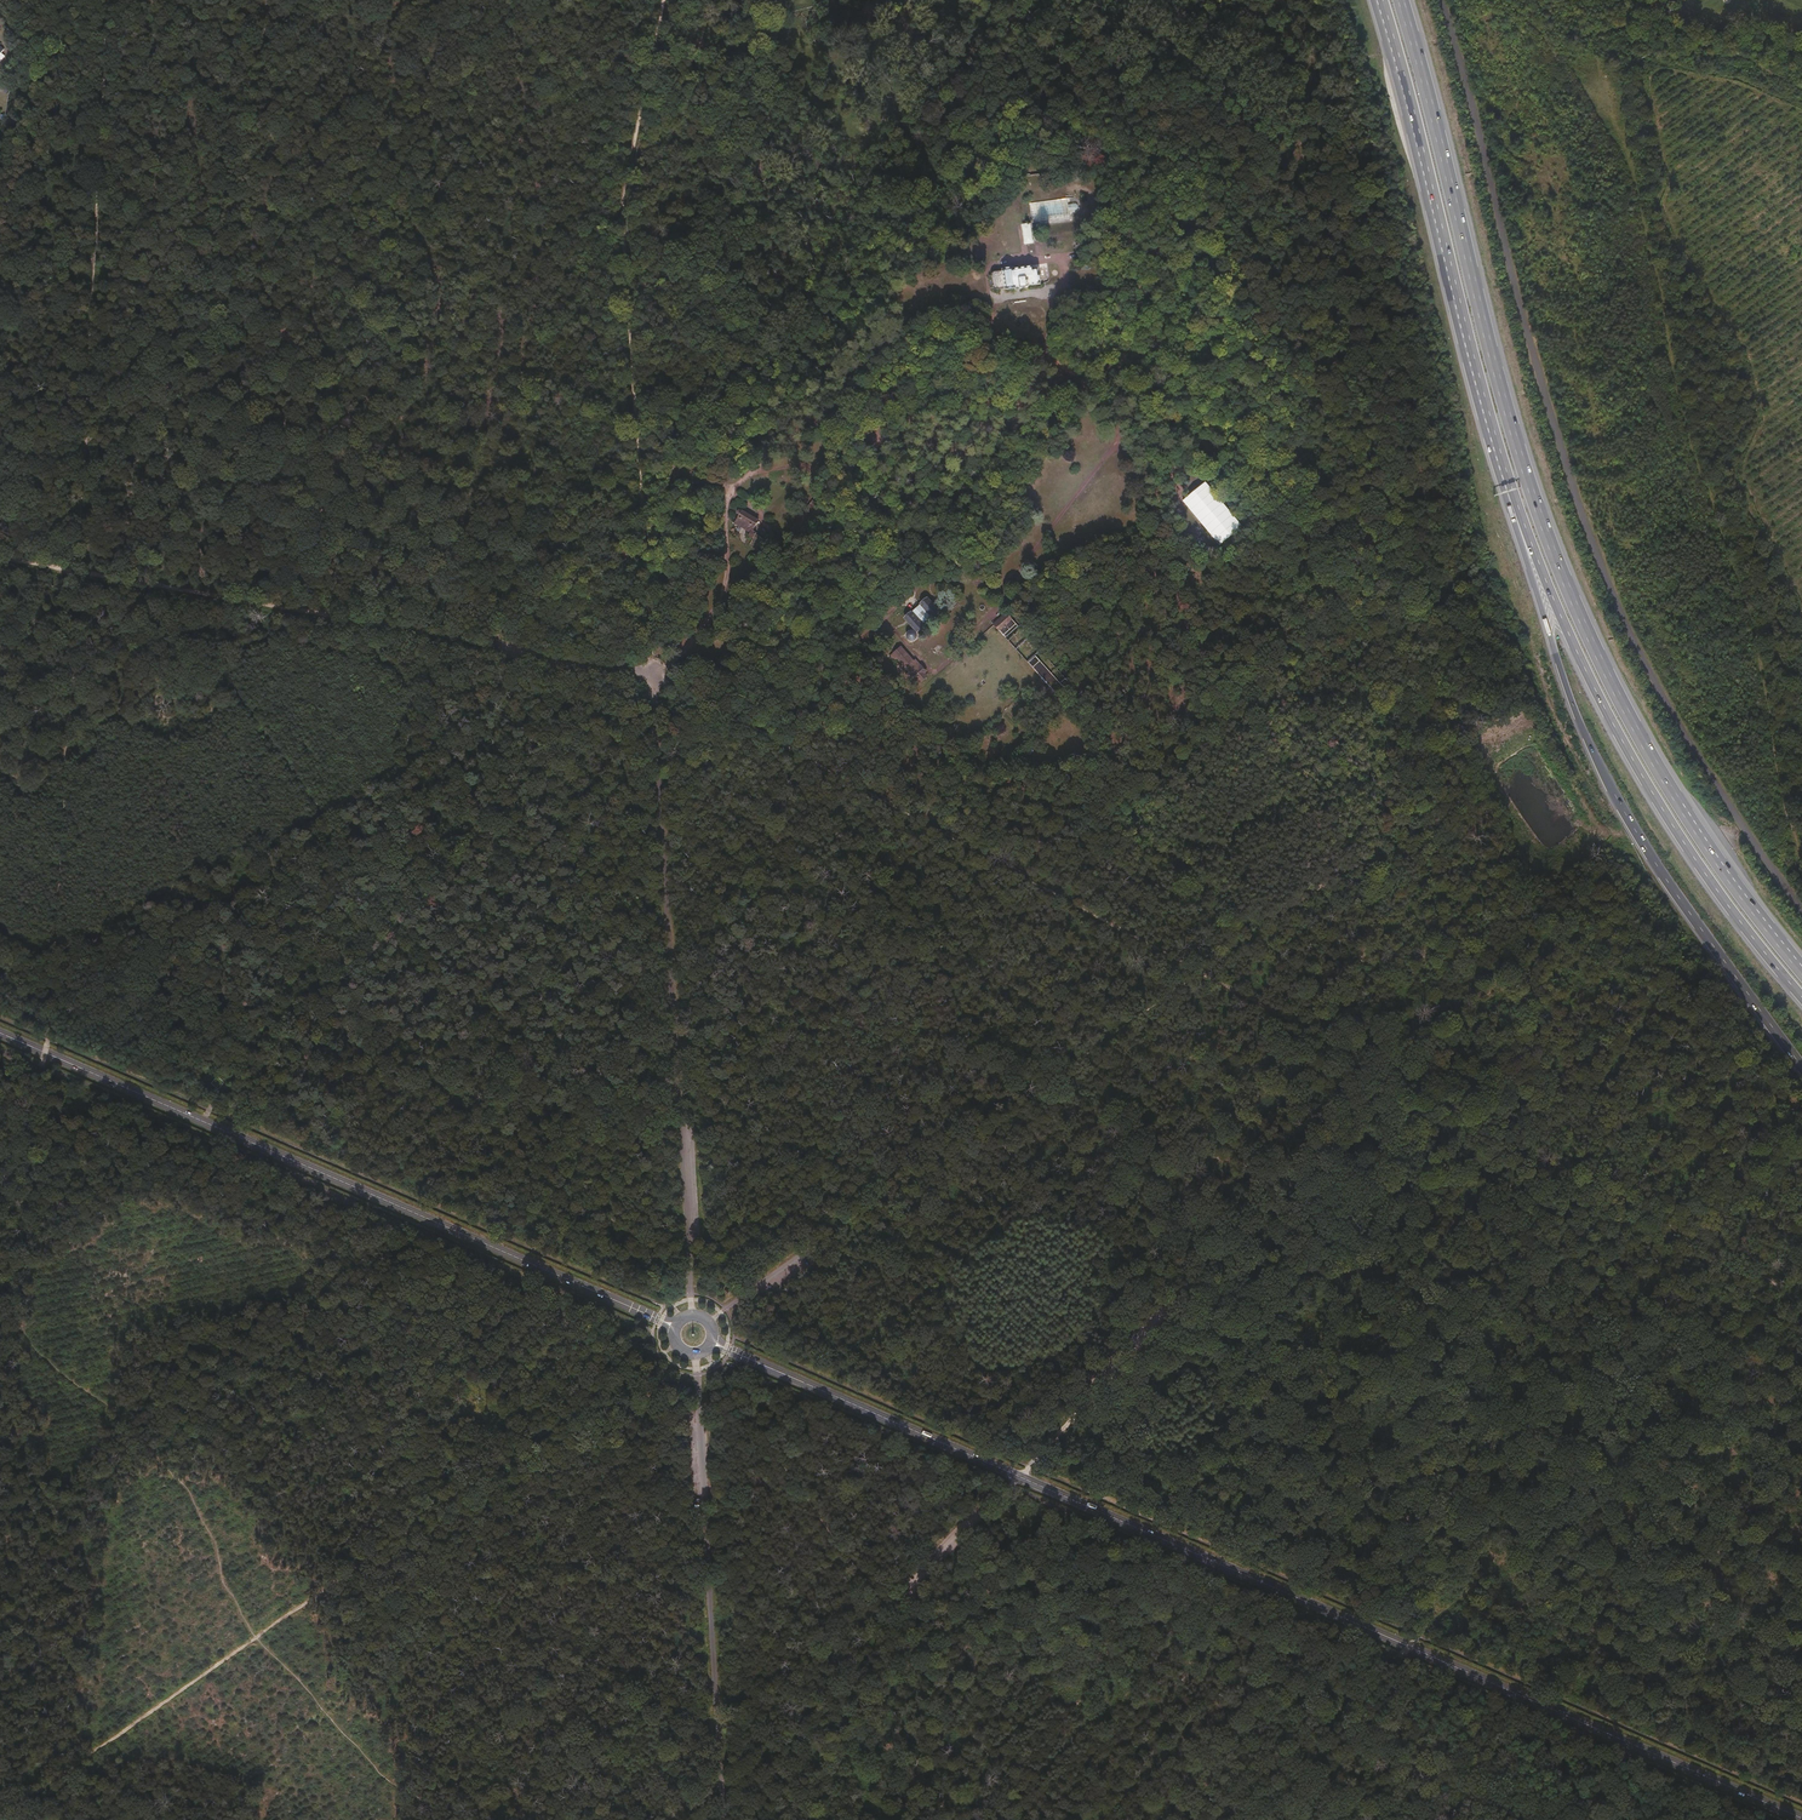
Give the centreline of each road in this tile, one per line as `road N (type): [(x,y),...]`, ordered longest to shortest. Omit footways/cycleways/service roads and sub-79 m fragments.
road 1 (track): [(990,0),(1064,50),(1166,70),(1208,90),(1293,172),(1327,233),(1365,453),(1357,516),(1326,573),(1277,618),(1067,763),(1010,772),(975,759),(908,707),(856,645),(827,673),(821,699),(785,748)]
road 2 (track): [(653,676),(1205,976),(1380,1060),(1799,1300)]
road 3 (motorway): [(1801,970),(1741,897),(1634,727),(1550,545),(1499,383),(1401,0)]
road 4 (track): [(84,460),(163,590),(679,1320)]
road 5 (track): [(1801,908),(1704,764),(1601,555),(1520,298),(1445,0)]
road 6 (secondary): [(1010,1474),(1801,1818)]
road 7 (track): [(3,1819),(675,1346)]
road 8 (track): [(800,1258),(1414,828)]
road 9 (secondary): [(0,1034),(674,1326)]
road 10 (track): [(756,0),(758,91),(741,162),(725,424),(712,456),(712,484),(728,495),(728,572),(721,601),(653,676)]
road 11 (track): [(667,0),(621,208),(653,676)]
road 12 (trunk): [(1510,490),(1579,714),(1624,809),(1801,1068)]
road 13 (track): [(539,0),(480,51),(437,128),(352,199),(307,252),(212,327),(167,386),(84,447)]
road 14 (unclassified): [(653,676),(690,1314)]
road 15 (track): [(204,1122),(243,1063),(389,908),(604,701),(653,676)]
road 16 (track): [(1094,56),(1012,65),(958,97),(931,126),(831,309),(745,401),(733,423),(745,469),(728,495)]
road 17 (motorway): [(1510,490),(1586,670),(1648,786),(1801,997)]
road 18 (track): [(1134,1332),(1527,900)]
road 19 (track): [(106,0),(77,575)]
road 20 (track): [(705,1353),(1029,1819)]
road 21 (track): [(77,575),(50,1039),(43,1064),(0,1126)]
road 22 (track): [(1197,670),(1108,428),(1039,346),(999,335),(991,320),(995,298),(1047,294),(1056,317)]
road 23 (motorway): [(1380,0),(1510,490)]
road 24 (track): [(697,1356),(726,1819)]
road 25 (track): [(708,1819),(1010,1474)]
road 26 (track): [(856,645),(923,582),(1011,582),(1118,446),(1169,451),(1196,482)]
road 27 (track): [(77,575),(495,648)]
road 28 (track): [(1047,294),(1121,291),(1135,277),(1133,243),(1156,184),(1171,174),(1213,183),(1293,231),(1327,233)]
road 29 (track): [(738,480),(812,464),(930,482),(952,473),(998,431),(1029,383),(1039,346)]
road 30 (secondary): [(712,1344),(1010,1474)]
road 31 (track): [(1121,291),(1162,342),(1165,374),(1134,390),(1088,380),(1077,395)]
road 32 (track): [(884,619),(933,671),(942,670),(1002,603),(1006,583)]
road 33 (unclassified): [(1010,1474),(1134,1332)]

